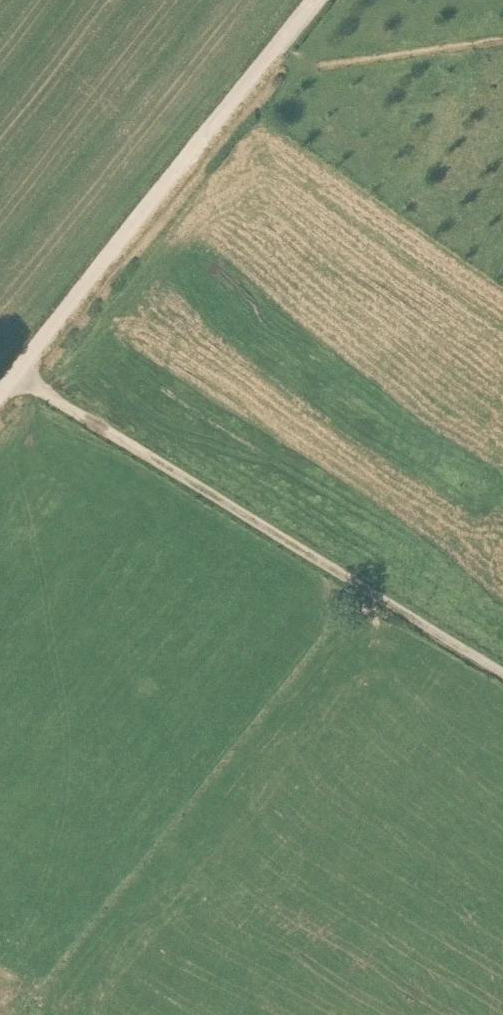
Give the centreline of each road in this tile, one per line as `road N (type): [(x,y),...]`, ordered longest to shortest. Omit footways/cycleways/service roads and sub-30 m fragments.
road 1 (track): [(502,673),(20,377)]
road 2 (track): [(20,377),(313,0)]

